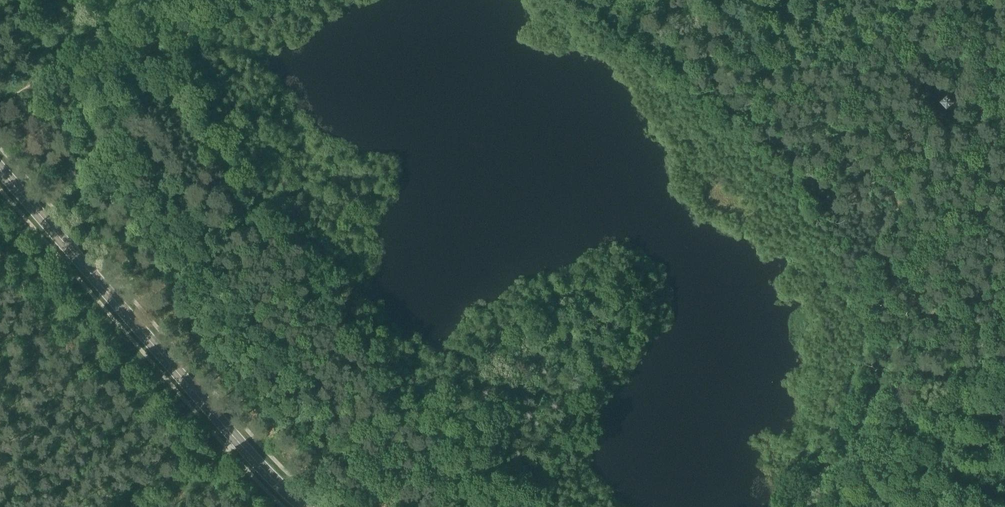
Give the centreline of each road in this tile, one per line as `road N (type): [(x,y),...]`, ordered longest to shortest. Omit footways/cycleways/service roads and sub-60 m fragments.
road 1 (primary): [(303,506),(0,169)]
road 2 (track): [(153,0),(0,101)]

